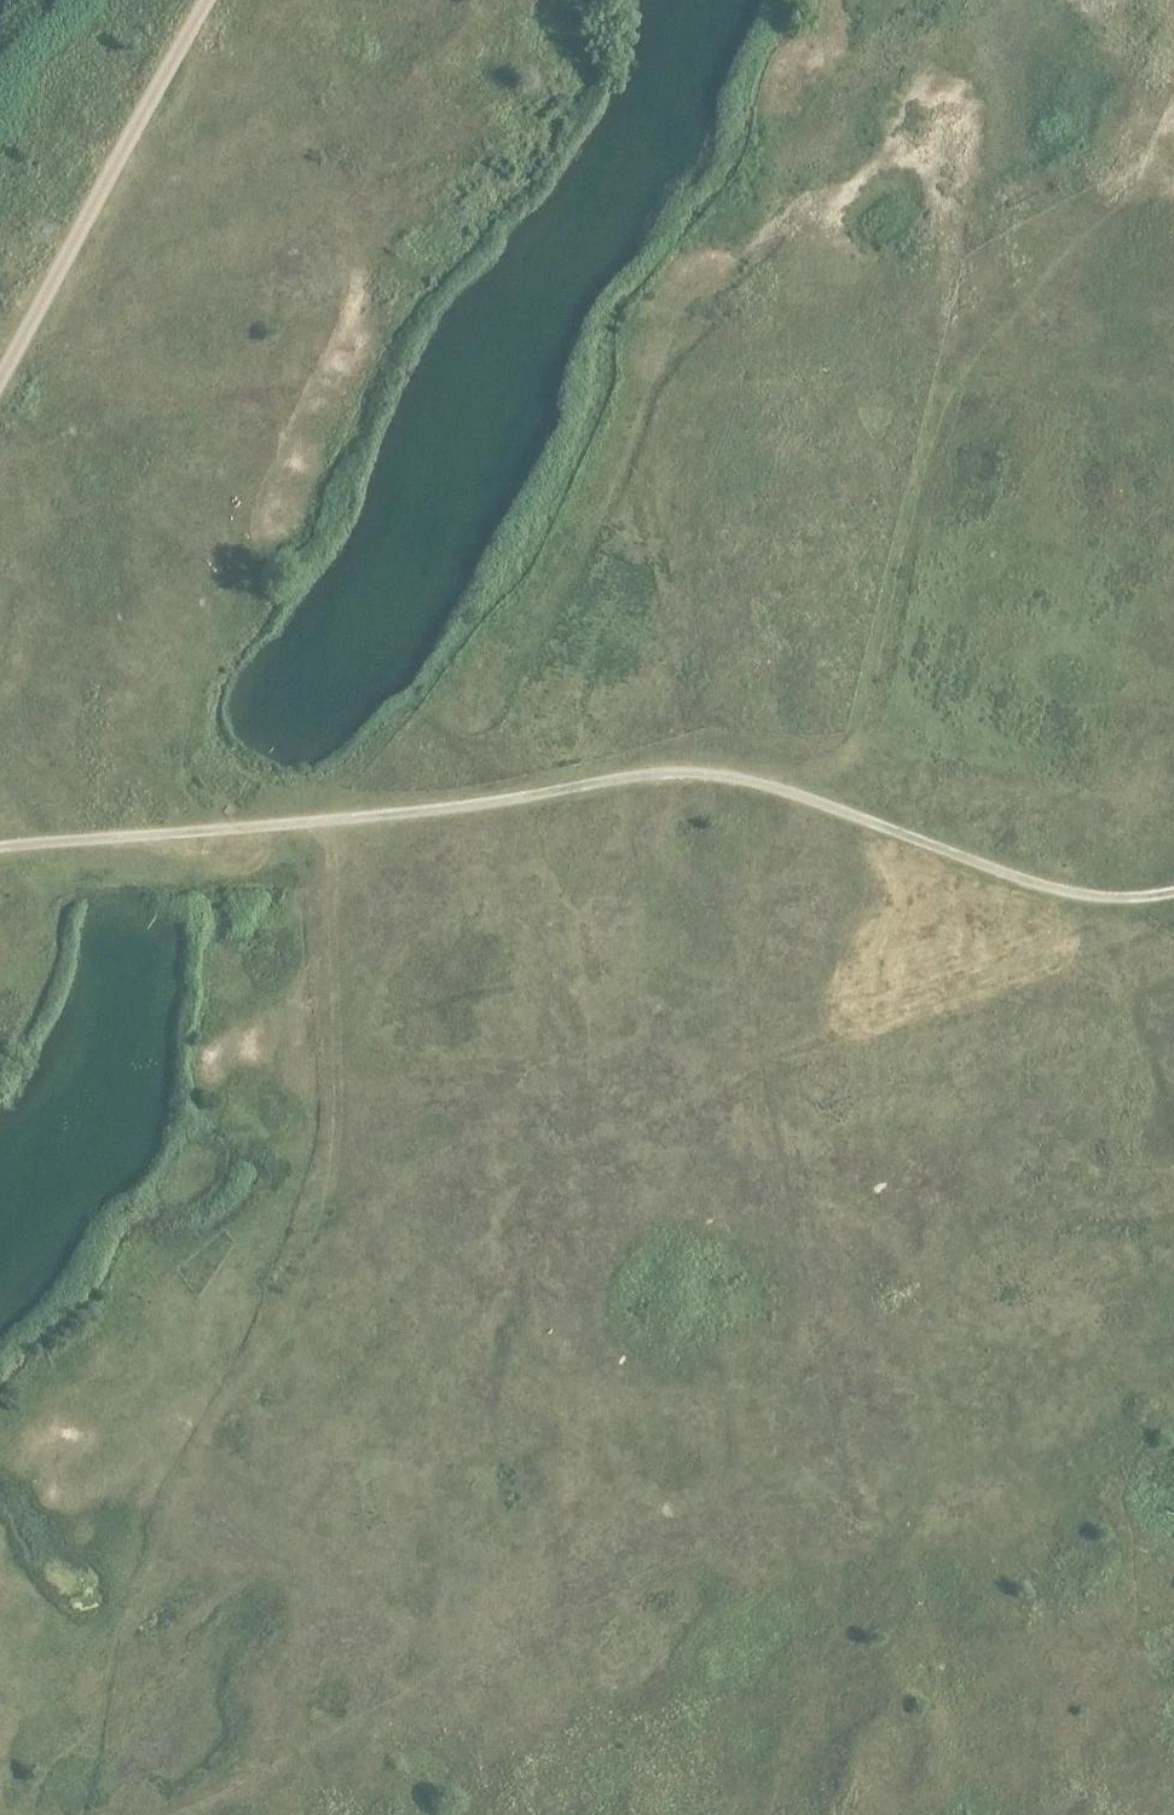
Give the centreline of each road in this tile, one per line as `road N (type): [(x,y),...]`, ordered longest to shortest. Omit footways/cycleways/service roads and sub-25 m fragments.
road 1 (track): [(0,848),(443,807),(670,772),(781,788),(1050,887),(1096,897),(1173,892)]
road 2 (track): [(0,377),(207,0)]

